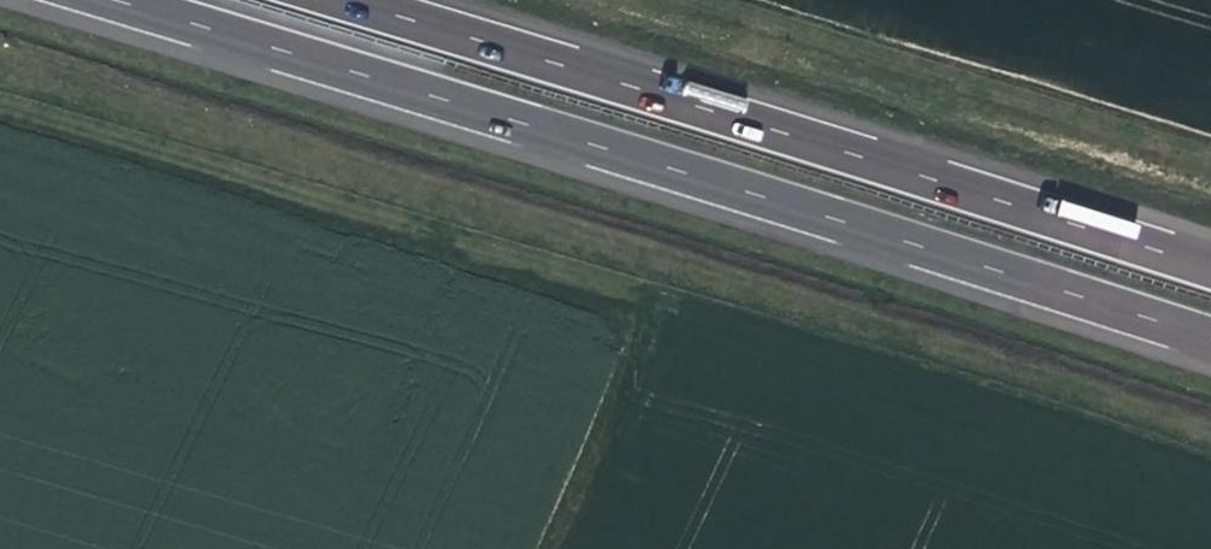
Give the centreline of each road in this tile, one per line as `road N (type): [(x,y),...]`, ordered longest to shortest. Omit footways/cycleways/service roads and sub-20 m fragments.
road 1 (motorway): [(103,0),(1210,338)]
road 2 (motorway): [(1210,267),(335,0)]
road 3 (track): [(553,548),(616,423)]

